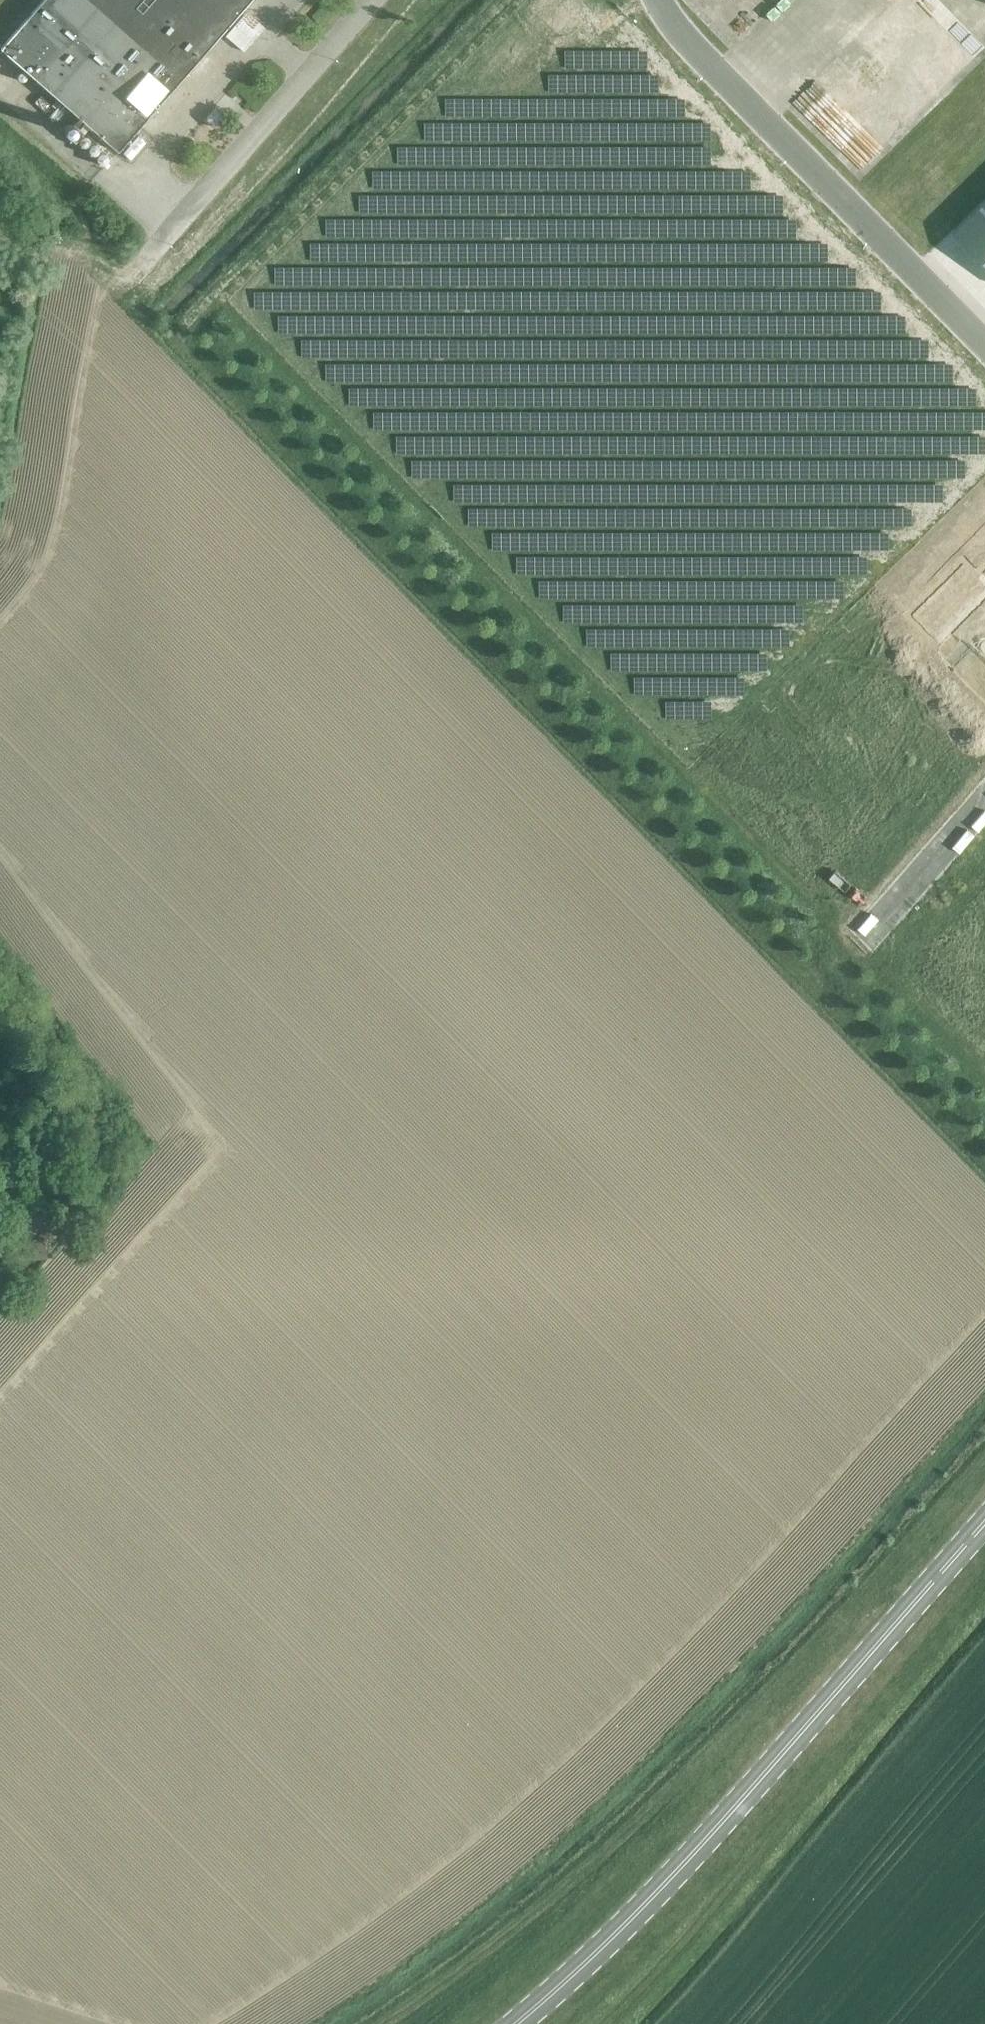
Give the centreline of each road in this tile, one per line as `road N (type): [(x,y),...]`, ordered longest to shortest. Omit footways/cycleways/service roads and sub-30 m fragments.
road 1 (secondary): [(984,1530),(590,1970),(526,2023)]
road 2 (unclassified): [(661,0),(692,48),(984,343)]
road 3 (unclassified): [(146,259),(377,0)]

